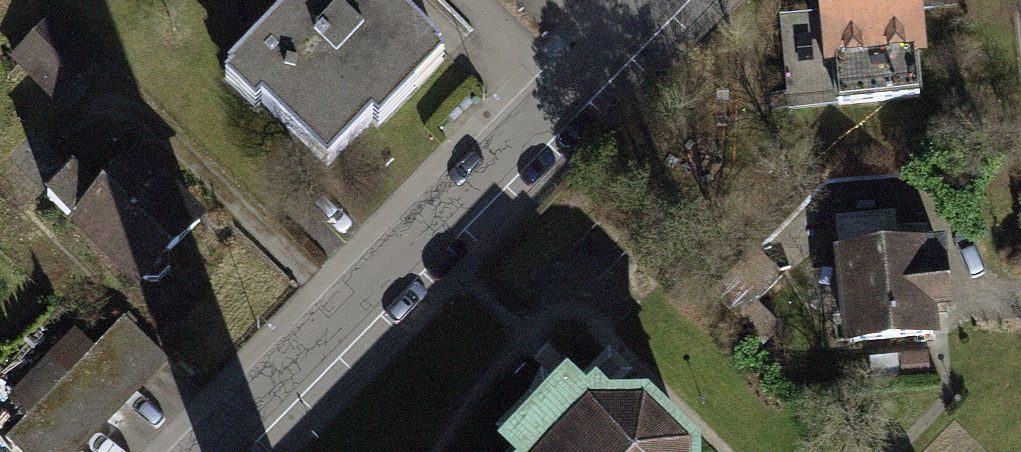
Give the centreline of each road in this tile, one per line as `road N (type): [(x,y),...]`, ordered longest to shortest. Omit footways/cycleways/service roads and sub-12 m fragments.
road 1 (residential): [(212,451),(651,0)]

